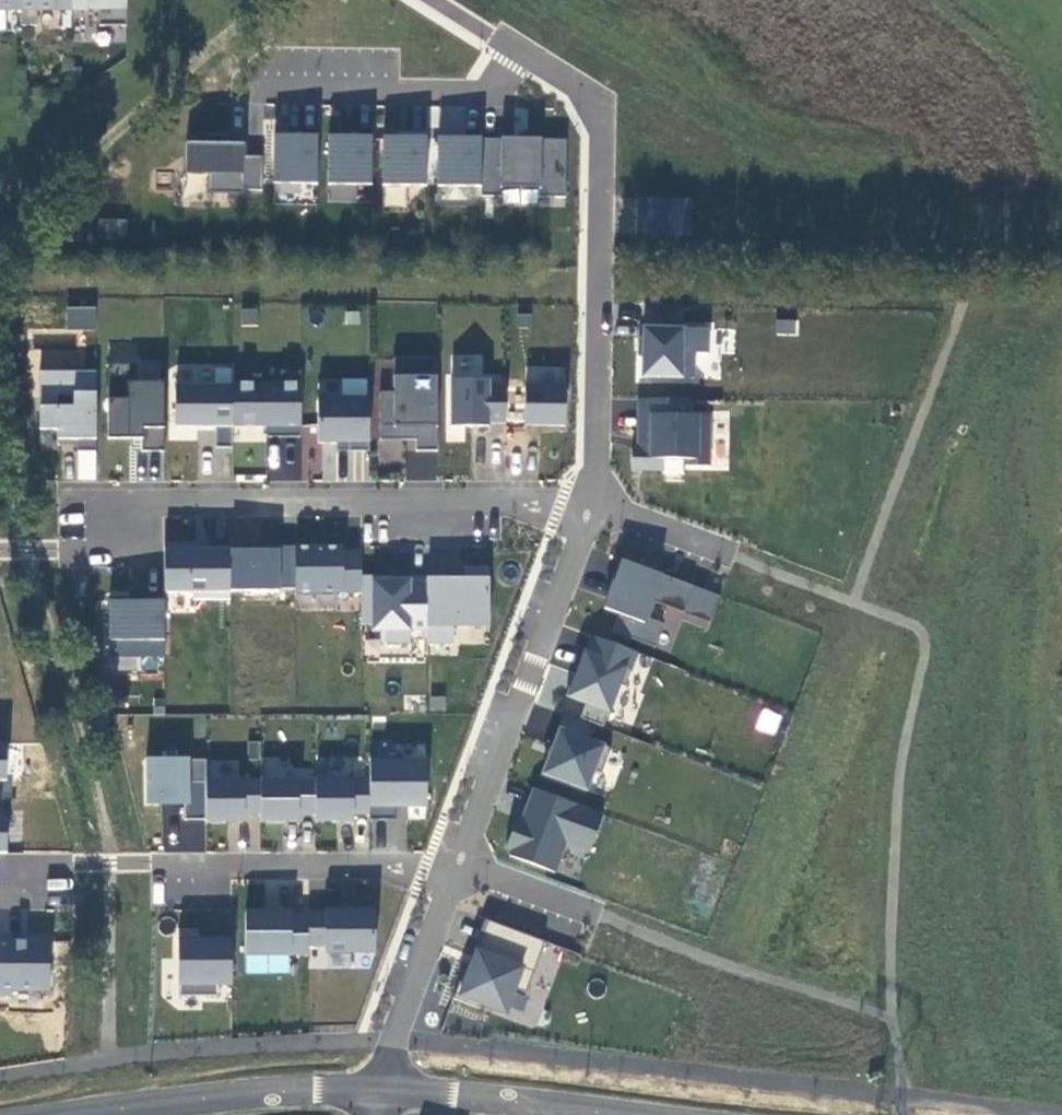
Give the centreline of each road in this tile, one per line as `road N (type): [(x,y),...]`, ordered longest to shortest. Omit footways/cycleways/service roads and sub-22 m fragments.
road 1 (residential): [(576,509),(155,501),(70,538)]
road 2 (residential): [(524,59),(587,100),(601,146),(593,464),(576,509)]
road 3 (residential): [(438,870),(576,509)]
road 4 (residential): [(114,872),(438,870)]
road 5 (tertiary): [(66,1114),(290,1090),(383,1091)]
road 6 (residential): [(285,82),(497,87),(524,59)]
road 7 (tertiary): [(383,1091),(622,1114)]
road 8 (residential): [(383,1091),(438,870)]
road 9 (residential): [(735,554),(576,509)]

